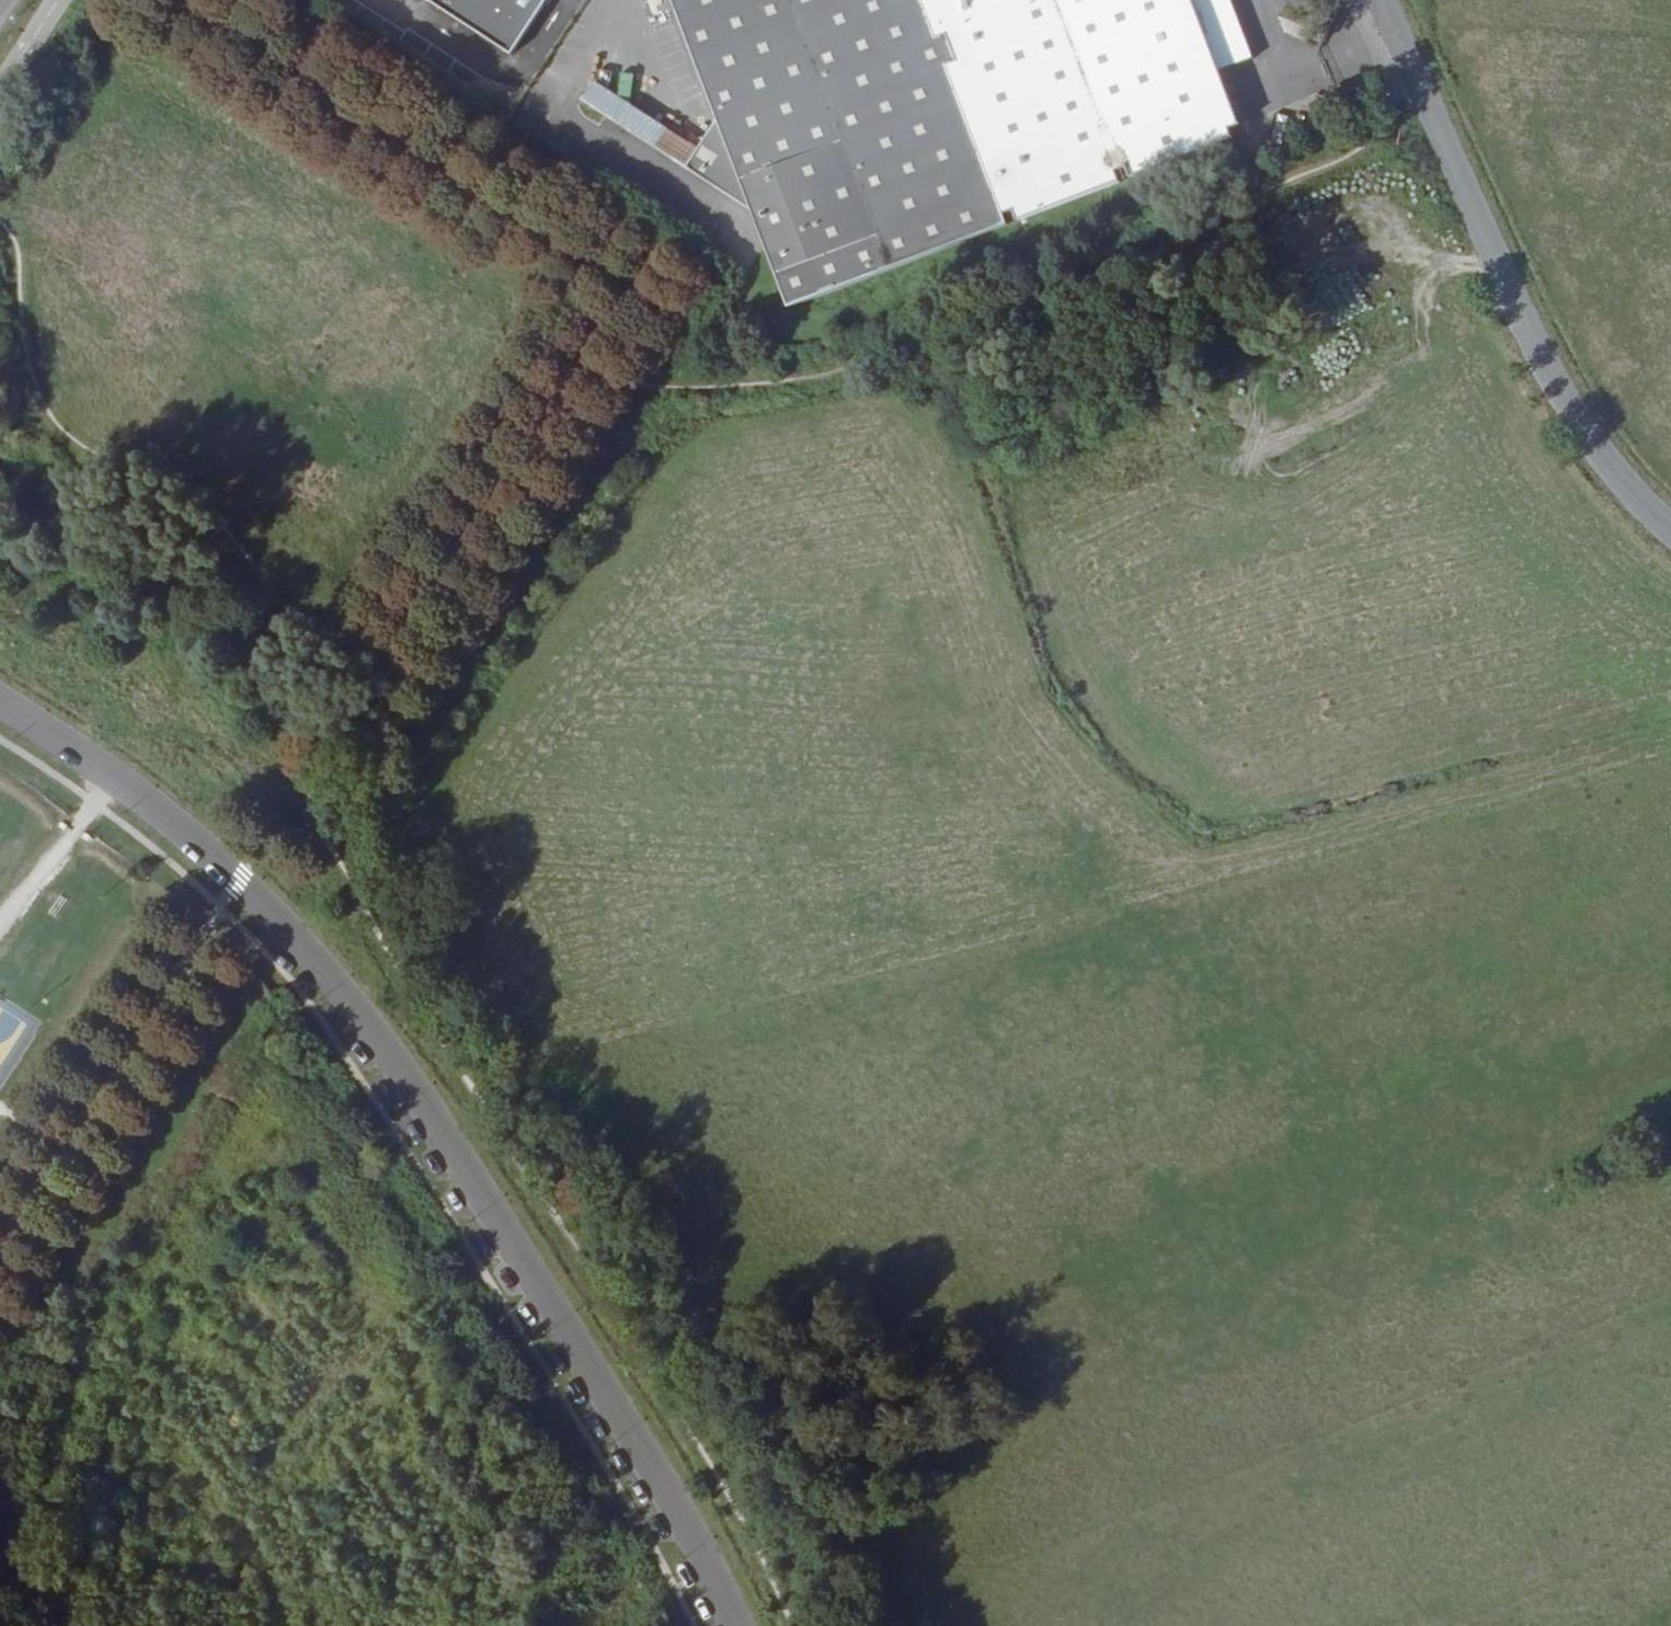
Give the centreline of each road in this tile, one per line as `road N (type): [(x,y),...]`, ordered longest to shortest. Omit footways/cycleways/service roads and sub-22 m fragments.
road 1 (unclassified): [(0,702),(136,794),(279,921),(364,1015),(479,1185),(688,1529),(738,1625)]
road 2 (tertiary): [(1670,536),(1606,467),(1541,365),(1383,0)]

